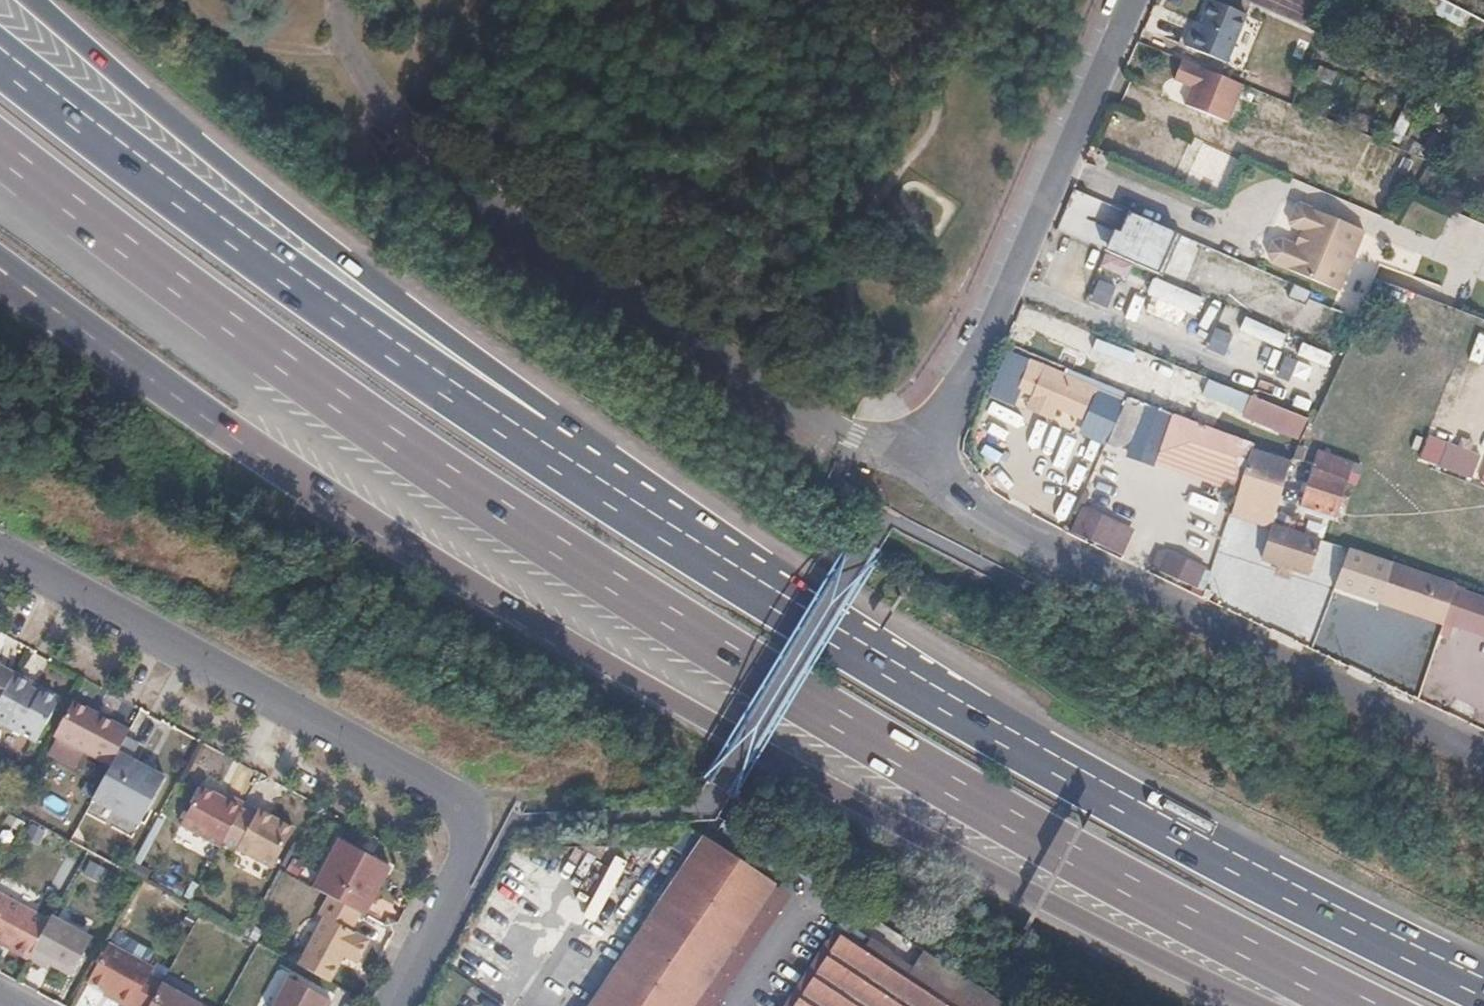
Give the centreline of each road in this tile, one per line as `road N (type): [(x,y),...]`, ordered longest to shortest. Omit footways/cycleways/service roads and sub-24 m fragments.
road 1 (motorway): [(0,153),(124,255),(561,550),(926,770),(1354,1005)]
road 2 (motorway): [(49,308),(275,454),(947,850),(1250,1005)]
road 3 (motorway): [(1483,988),(1319,905),(956,701),(591,474)]
road 4 (residential): [(390,1005),(470,849),(475,825),(461,803),(0,553)]
road 5 (motorway): [(591,474),(472,358),(185,136),(33,0)]
road 6 (motorway): [(591,474),(104,139),(0,57)]
road 7 (residential): [(1483,761),(1055,556),(981,512),(929,466)]
road 8 (residential): [(929,466),(1137,0)]
road 9 (track): [(345,52),(224,32),(186,0)]

